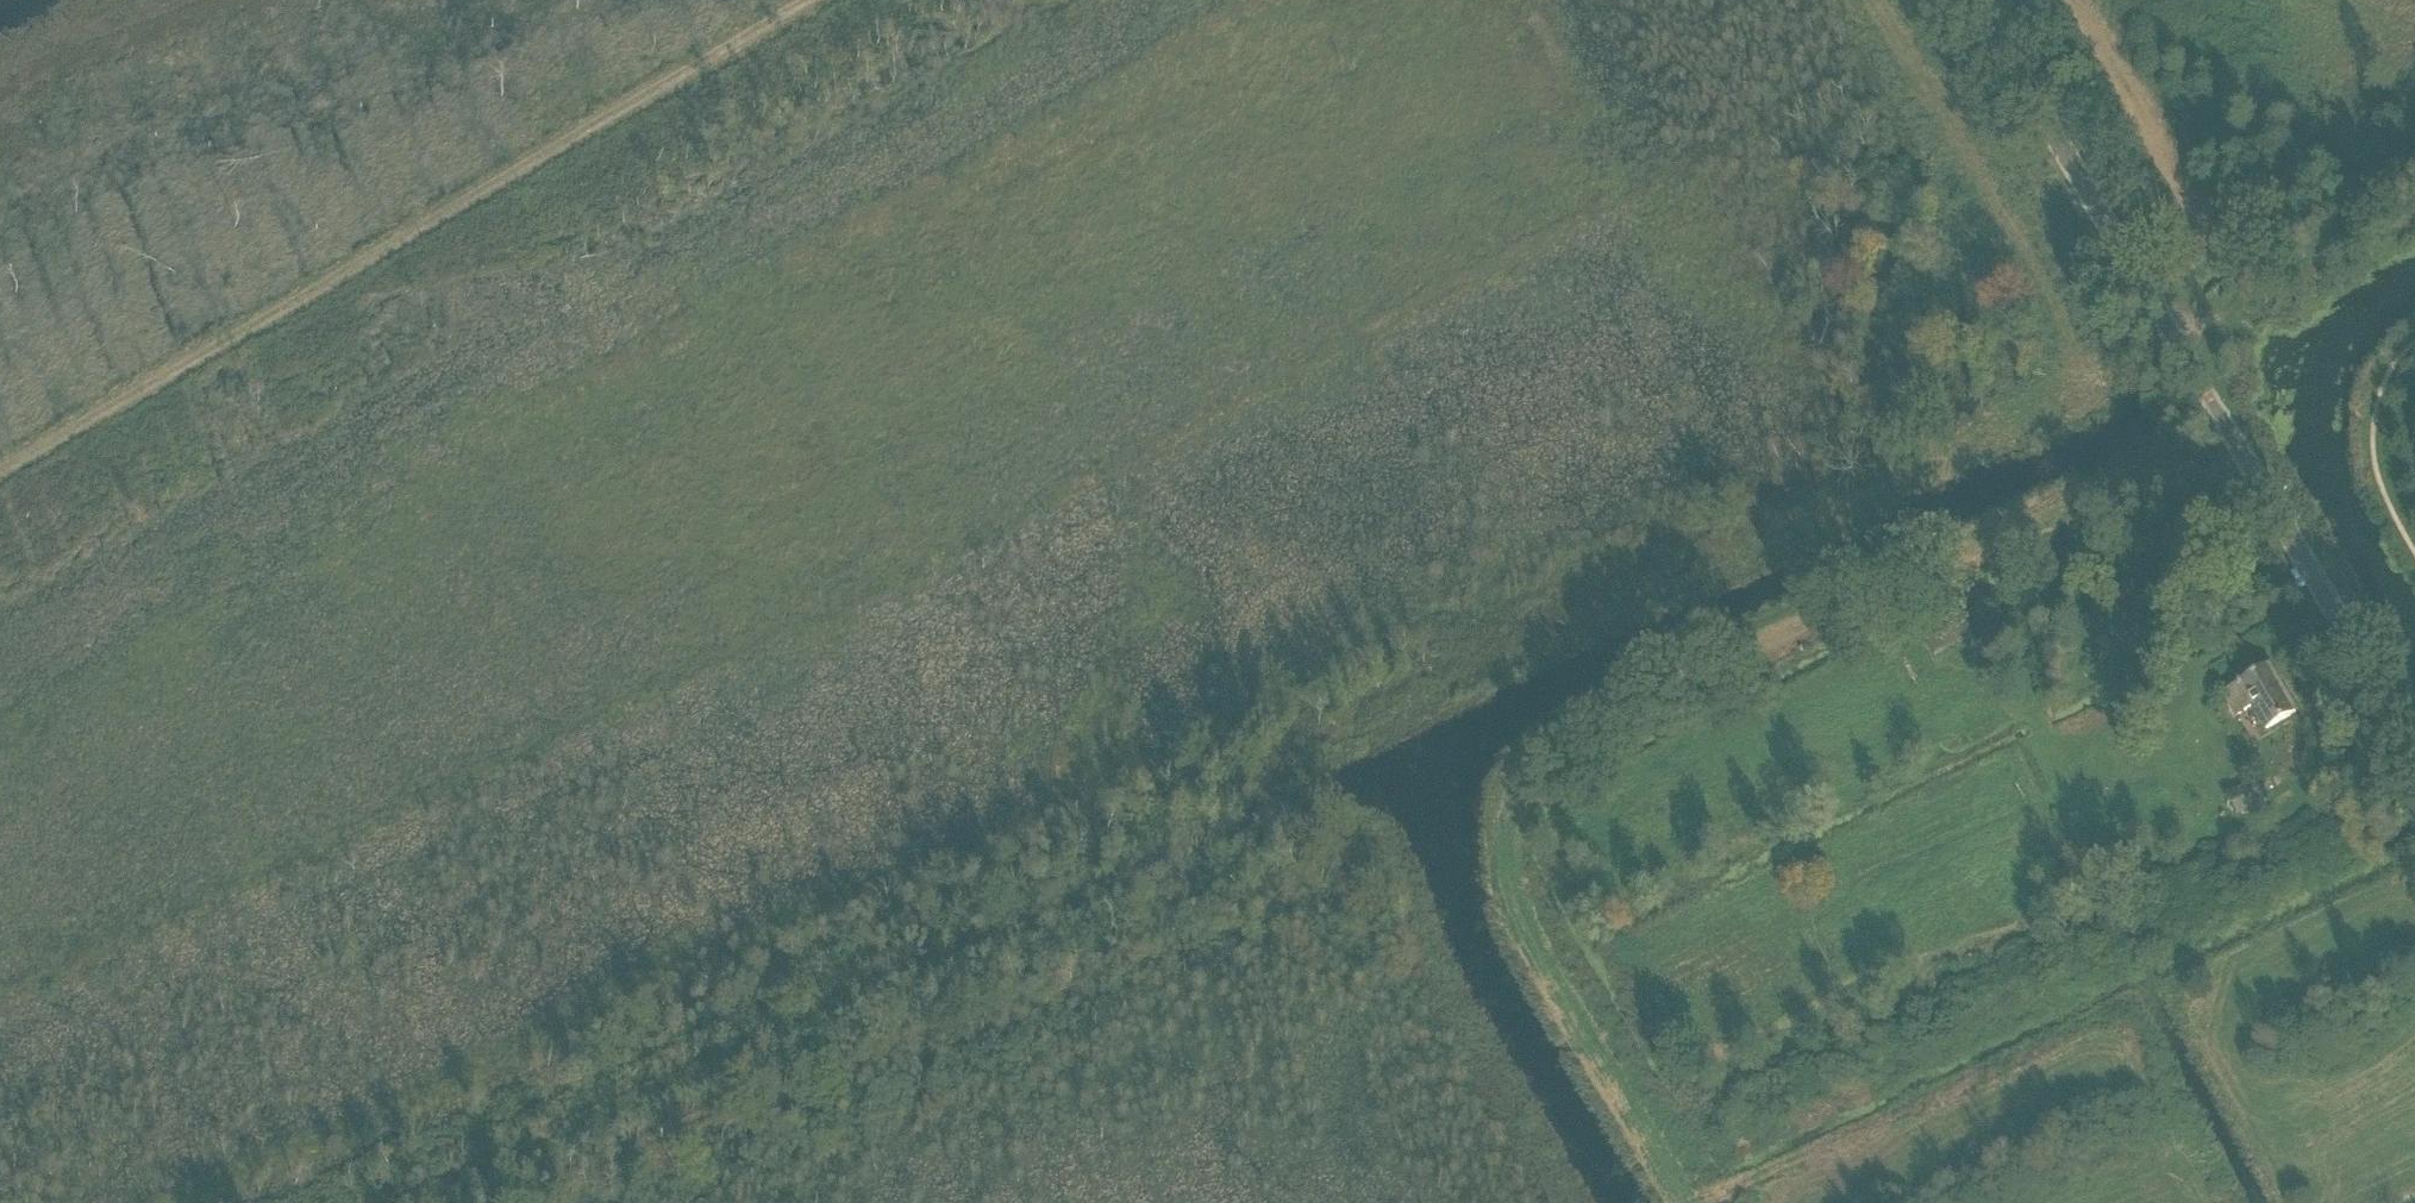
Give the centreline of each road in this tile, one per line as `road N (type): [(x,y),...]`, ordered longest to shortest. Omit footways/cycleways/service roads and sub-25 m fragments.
road 1 (tertiary): [(2414,748),(1972,0)]

